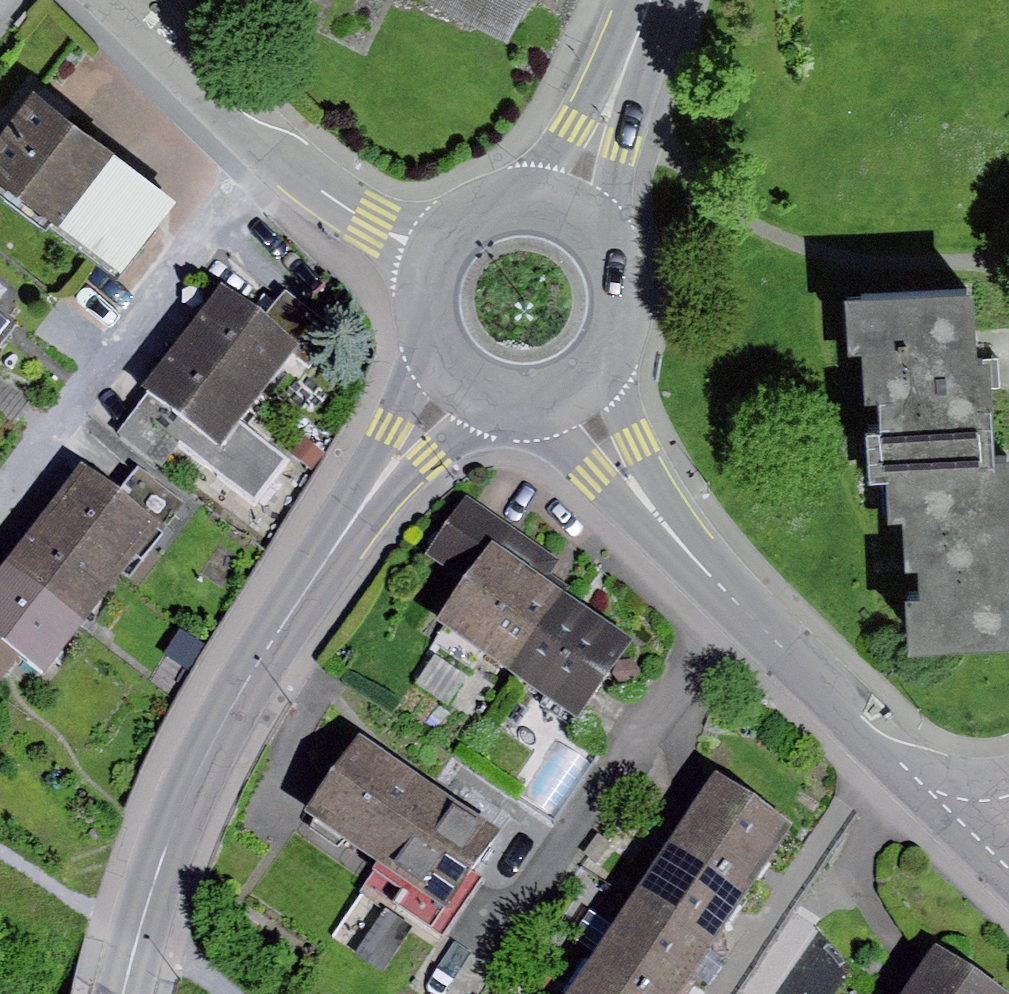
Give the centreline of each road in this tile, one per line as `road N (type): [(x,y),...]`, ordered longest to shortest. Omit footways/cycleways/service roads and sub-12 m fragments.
road 1 (tertiary): [(122,993),(183,796),(329,555),(459,375)]
road 2 (residential): [(570,385),(661,530),(731,614),(988,845)]
road 3 (residential): [(436,261),(302,176),(119,0)]
road 4 (tertiary): [(563,218),(645,0)]
road 5 (tertiary): [(570,385),(596,363),(612,333),(616,299),(609,266),(563,218)]
road 6 (tertiary): [(563,218),(507,210),(478,219),(436,261)]
road 7 (tertiary): [(436,261),(428,322),(459,375)]

